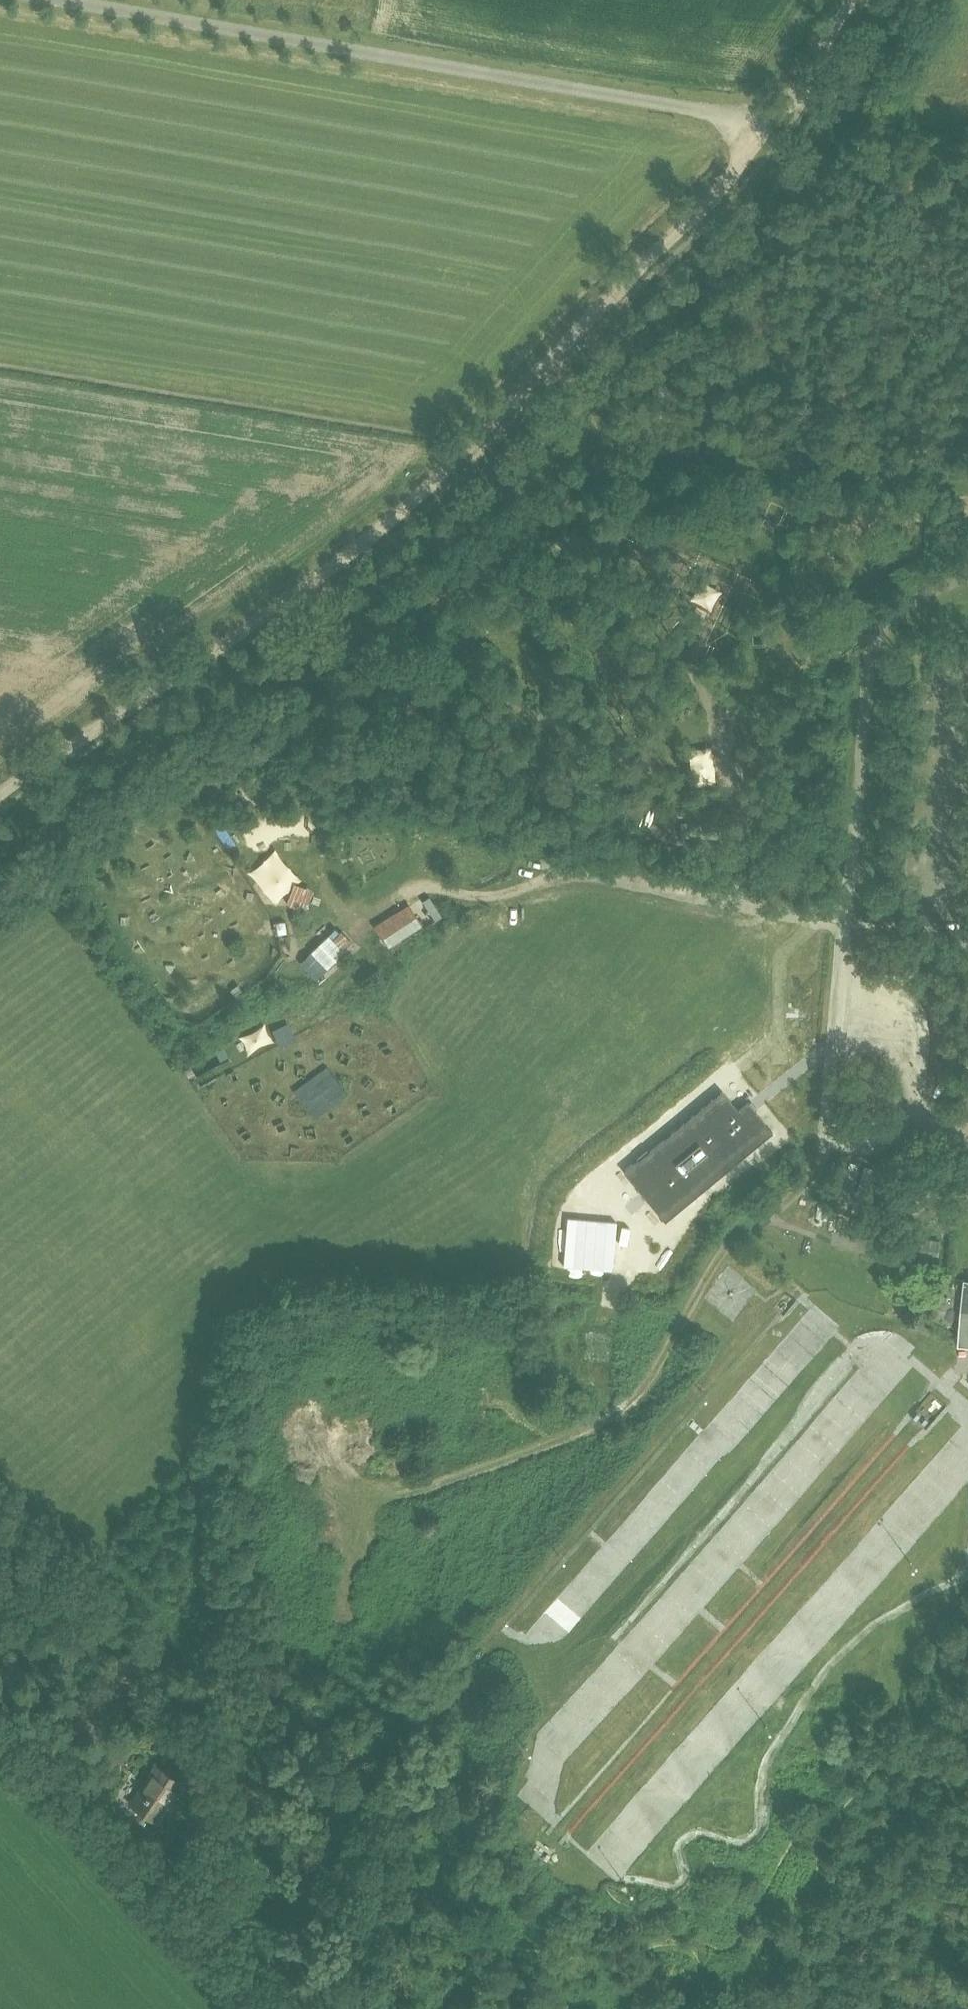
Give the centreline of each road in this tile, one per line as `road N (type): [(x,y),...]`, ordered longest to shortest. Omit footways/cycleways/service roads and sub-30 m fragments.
road 1 (track): [(0,795),(252,622),(427,483),(738,163),(847,0)]
road 2 (track): [(967,494),(567,449),(362,619),(353,663),(328,684),(261,694),(69,814),(0,875)]
road 3 (unclassified): [(762,128),(713,112),(85,0)]
road 4 (track): [(849,923),(563,869)]
road 5 (track): [(330,902),(406,883),(516,890),(563,869)]

